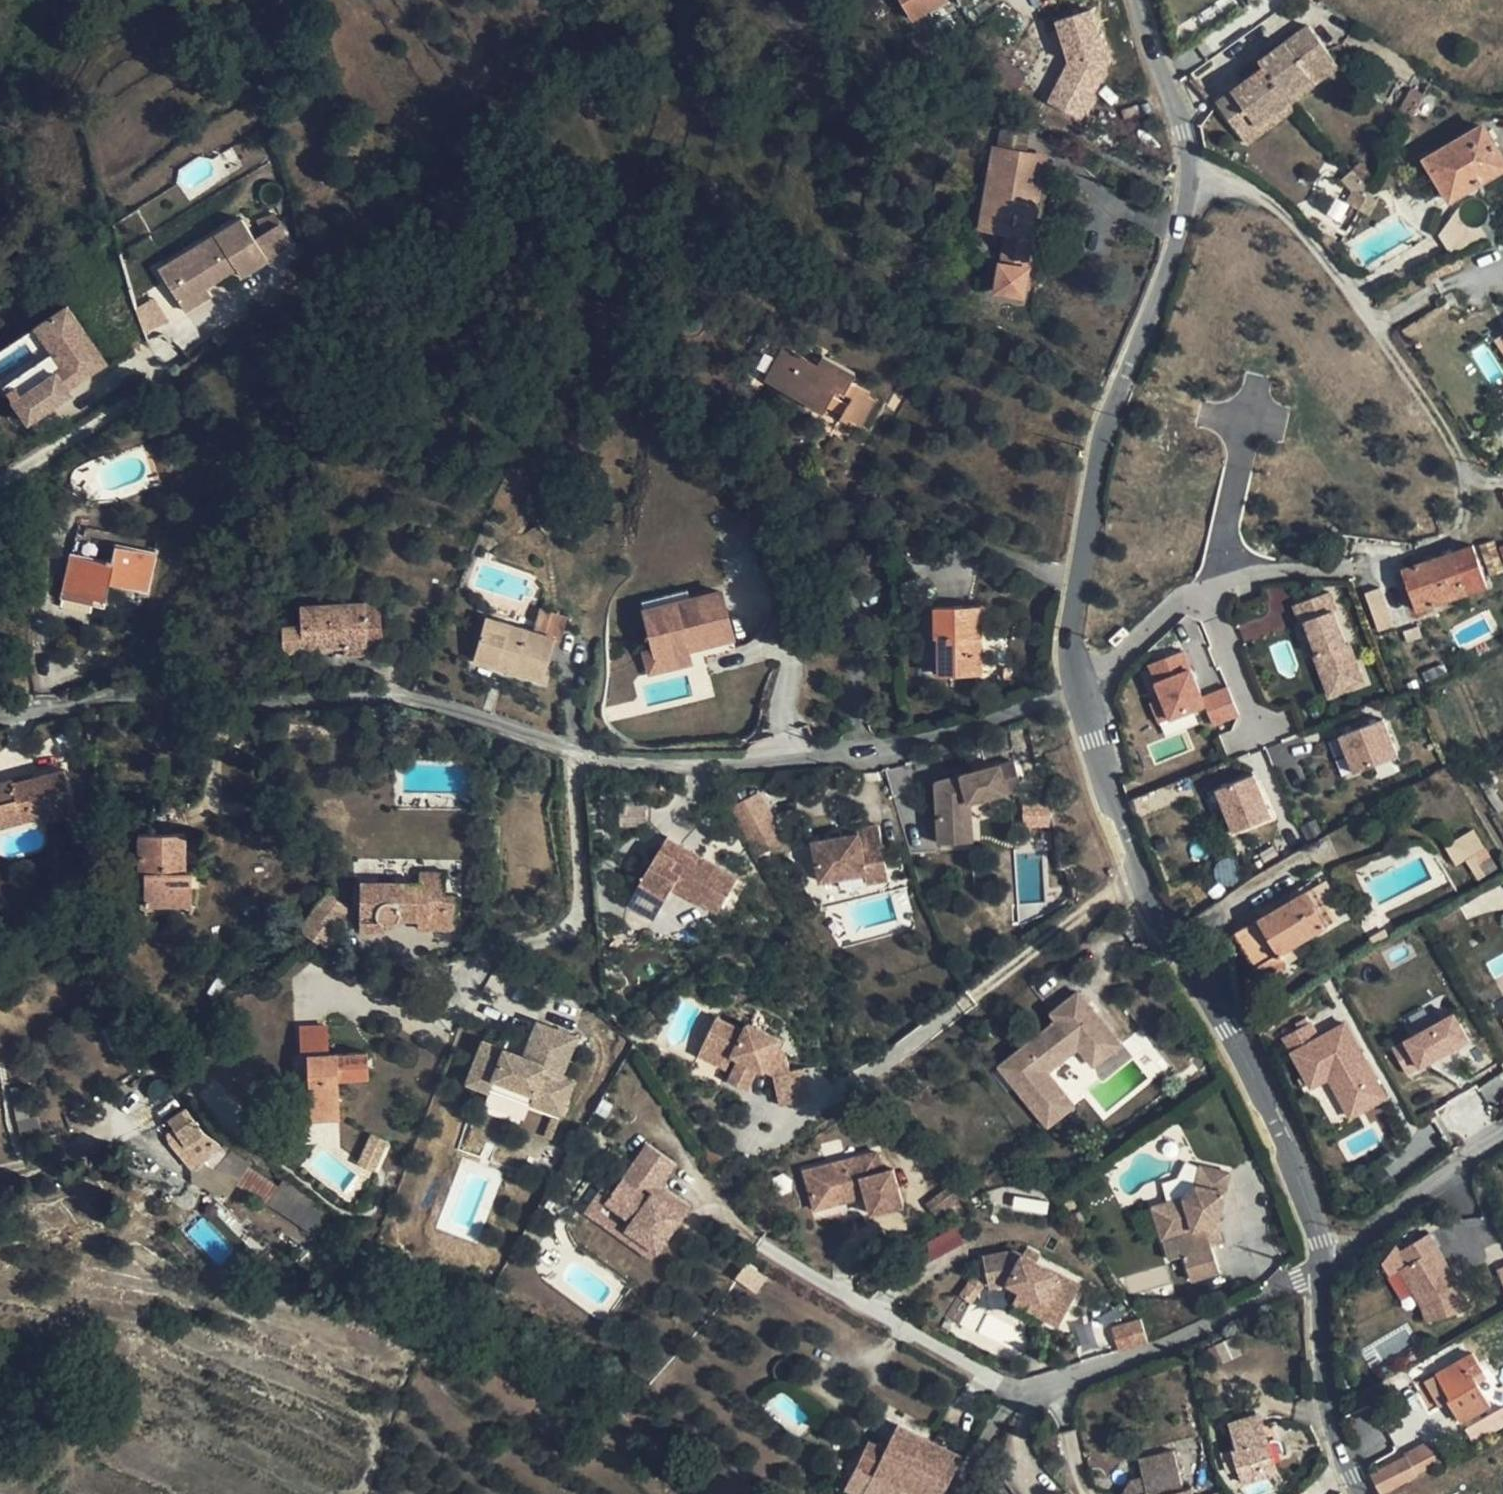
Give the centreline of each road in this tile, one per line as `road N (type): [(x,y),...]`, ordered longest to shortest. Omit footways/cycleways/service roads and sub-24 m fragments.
road 1 (residential): [(1077,690),(920,741),(730,765),(597,753),(400,702),(112,694),(0,720)]
road 2 (residential): [(1077,690),(1097,485),(1182,217),(1189,169),(1187,132),(1142,0)]
road 3 (residential): [(1323,1266),(1322,1242),(1275,1126),(1147,879),(1077,690)]
road 4 (residential): [(1323,1266),(1184,1338),(1012,1397),(958,1493)]
road 5 (residential): [(1359,1493),(1328,1411),(1323,1266)]
road 6 (residential): [(1323,1266),(1502,1141)]
road 7 (residential): [(1222,584),(1252,386)]
road 8 (residential): [(1077,690),(1201,590)]
road 9 (residential): [(1201,590),(1257,732)]
road 10 (residential): [(1222,584),(1346,568)]

